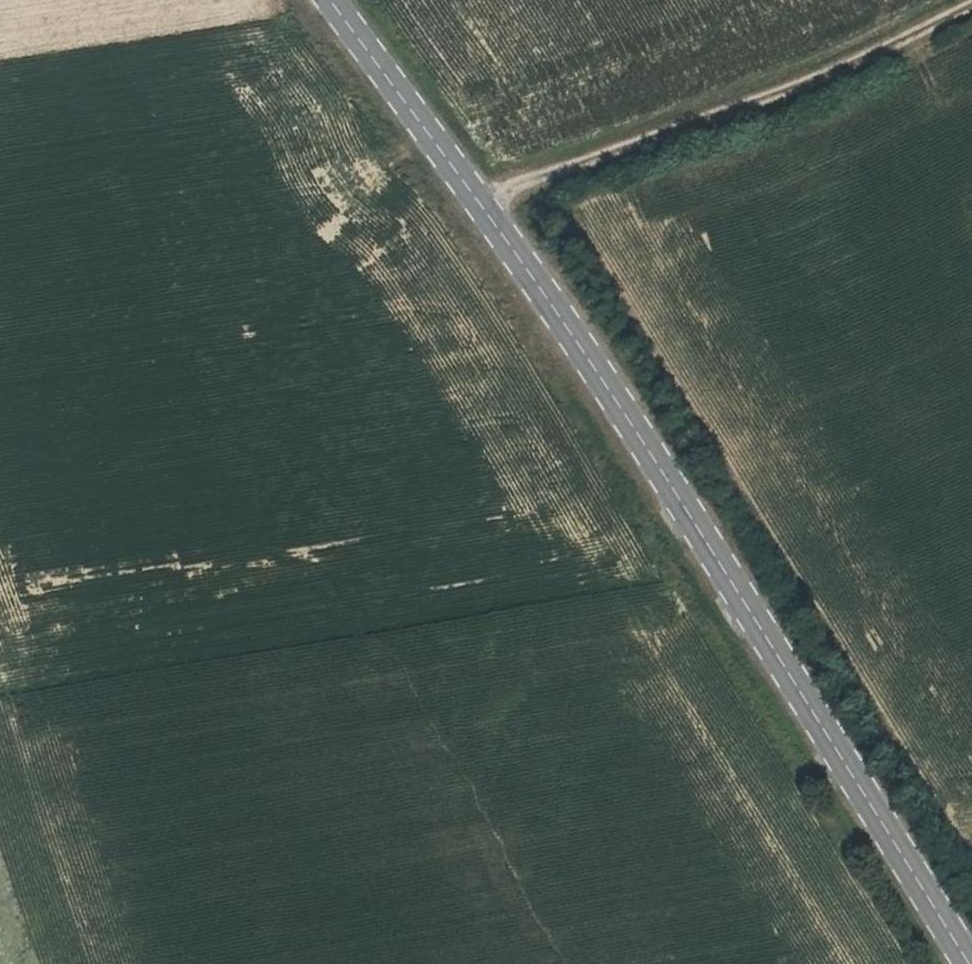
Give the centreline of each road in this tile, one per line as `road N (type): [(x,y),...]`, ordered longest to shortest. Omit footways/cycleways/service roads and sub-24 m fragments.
road 1 (tertiary): [(969,963),(338,0)]
road 2 (track): [(480,207),(818,86),(971,10)]

